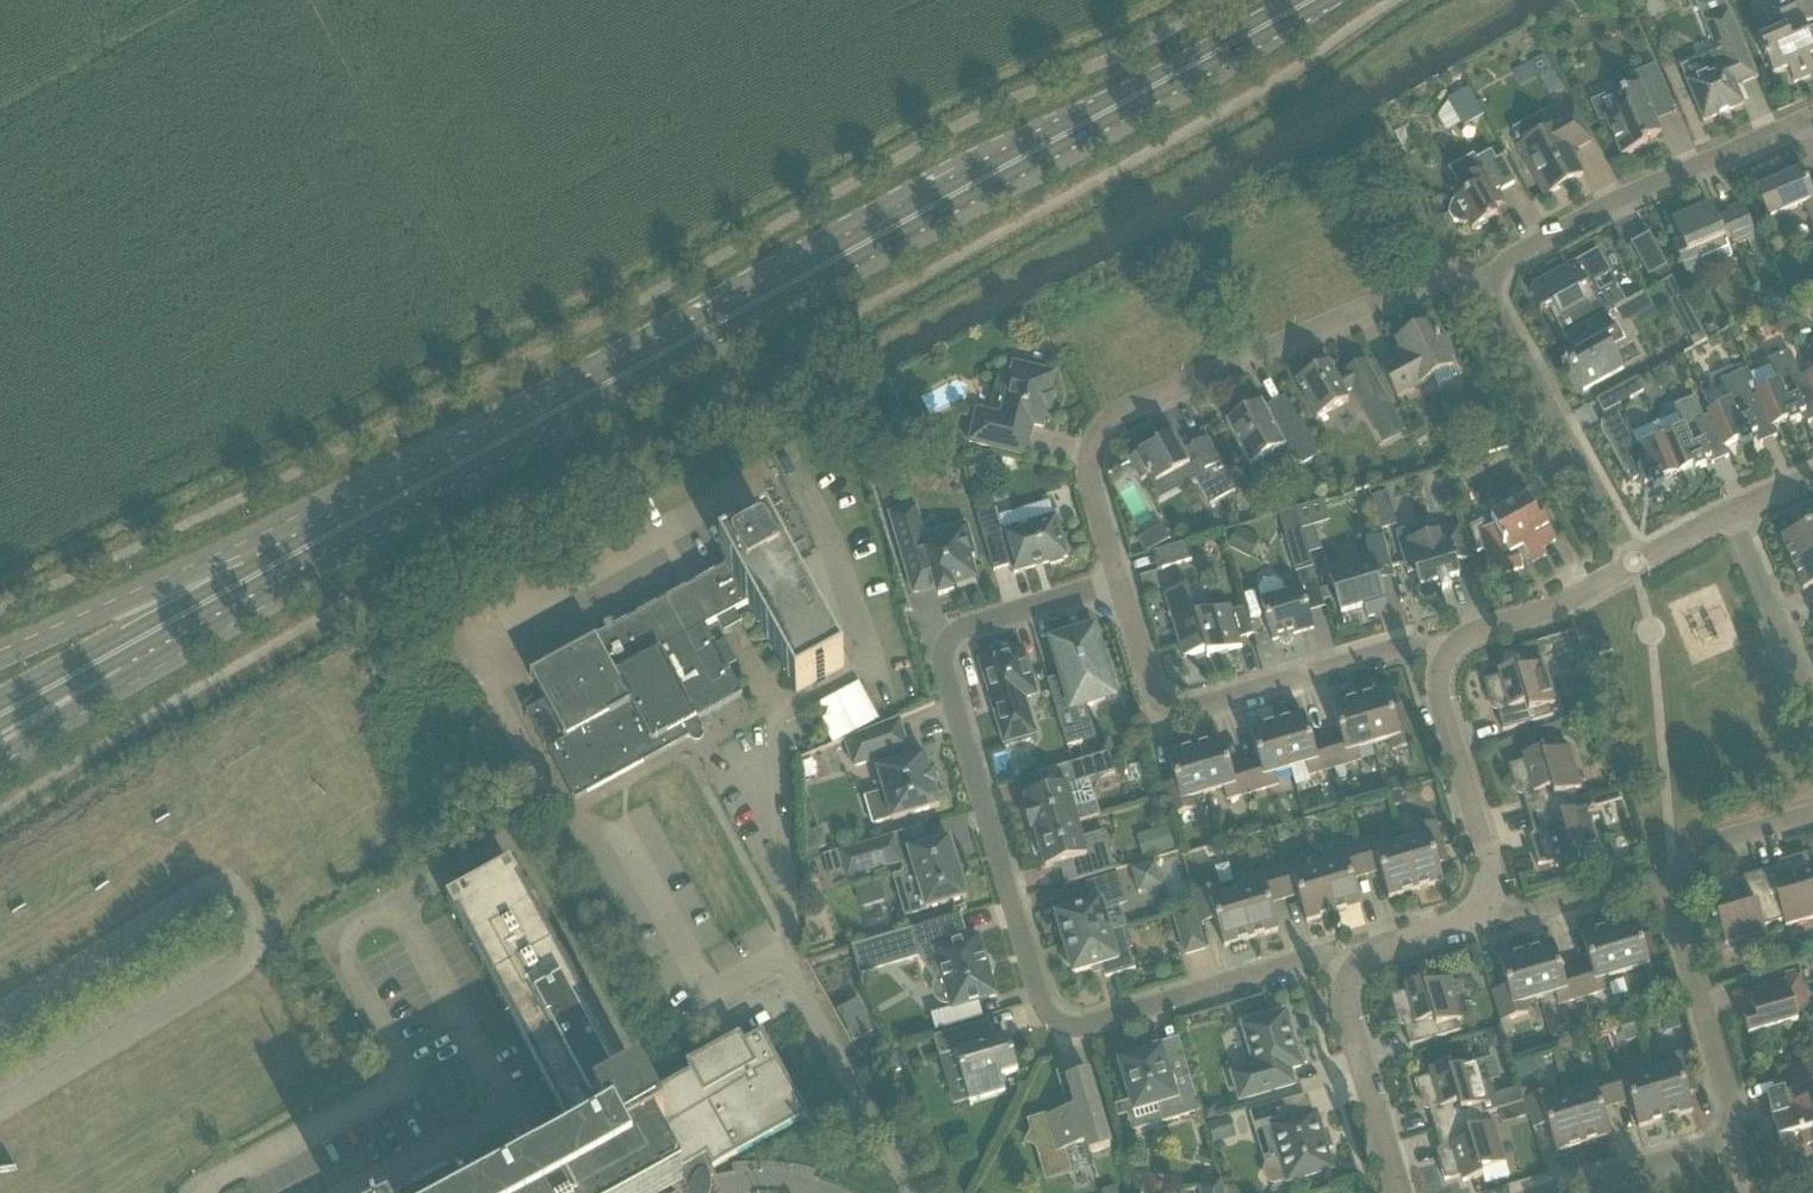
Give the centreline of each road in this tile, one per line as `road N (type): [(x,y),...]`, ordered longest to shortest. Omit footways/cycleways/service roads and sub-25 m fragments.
road 1 (primary): [(347,533),(1297,0)]
road 2 (residential): [(1354,975),(1309,967),(1085,1016),(1058,1011),(1038,985),(948,679),(951,647),(979,624),(1115,581)]
road 3 (residential): [(1115,581),(1088,475),(1095,441),(1122,412),(1435,279),(1455,274),(1490,283)]
road 4 (residential): [(1531,1192),(1721,1135),(1657,881)]
road 5 (residential): [(1447,663),(1402,655),(1193,709),(1167,708),(1150,689),(1115,581)]
road 6 (primary): [(347,533),(234,549),(0,656)]
road 7 (residential): [(1490,283),(1503,262),(1527,249),(1812,119)]
road 8 (residential): [(1634,564),(1495,310),(1490,283)]
road 9 (primary): [(109,661),(347,533)]
road 10 (residential): [(1447,663),(1443,695),(1489,876),(1478,906)]
road 11 (unclassified): [(909,1192),(792,977)]
road 12 (residential): [(1354,975),(1348,1013),(1400,1192)]
road 13 (residential): [(1812,720),(1738,514)]
road 14 (residential): [(1634,564),(1567,609),(1468,643),(1447,663)]
road 15 (residential): [(1478,906),(1513,916),(1657,881)]
road 16 (residential): [(1657,881),(1676,865),(1812,820)]
road 17 (primary): [(0,765),(60,726),(109,661)]
road 18 (residential): [(1478,906),(1453,926),(1389,949),(1354,975)]
road 19 (primary): [(0,719),(109,661)]

